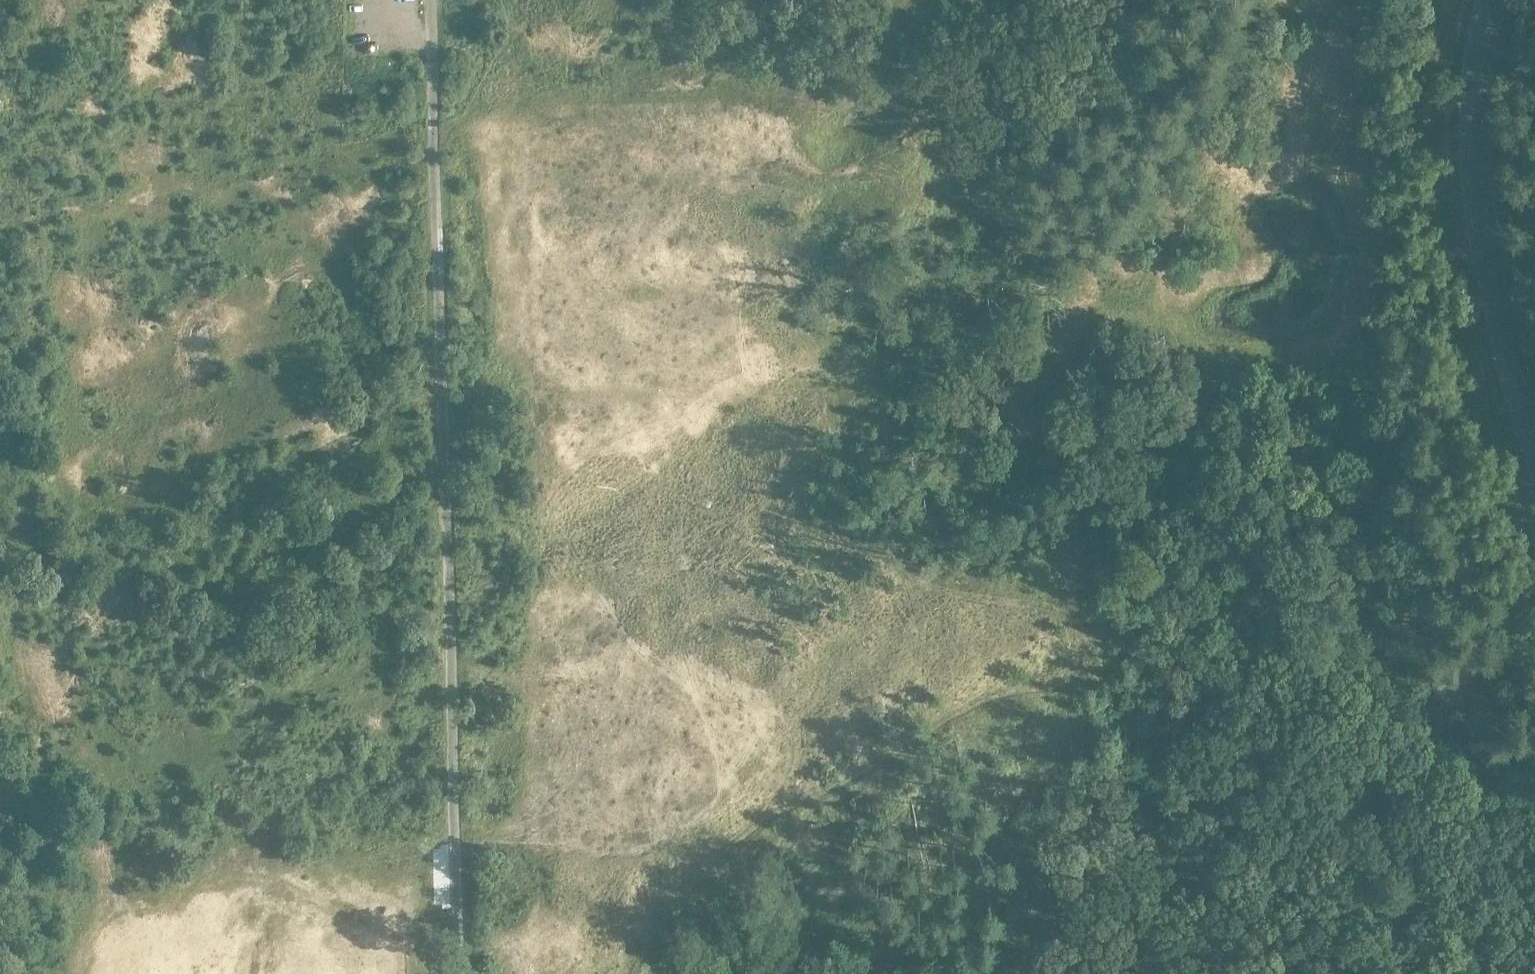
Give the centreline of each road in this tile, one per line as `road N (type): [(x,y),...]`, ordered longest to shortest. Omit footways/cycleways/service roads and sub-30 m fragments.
road 1 (unclassified): [(1534,443),(1494,307),(1468,144),(1476,66),(1497,0)]

